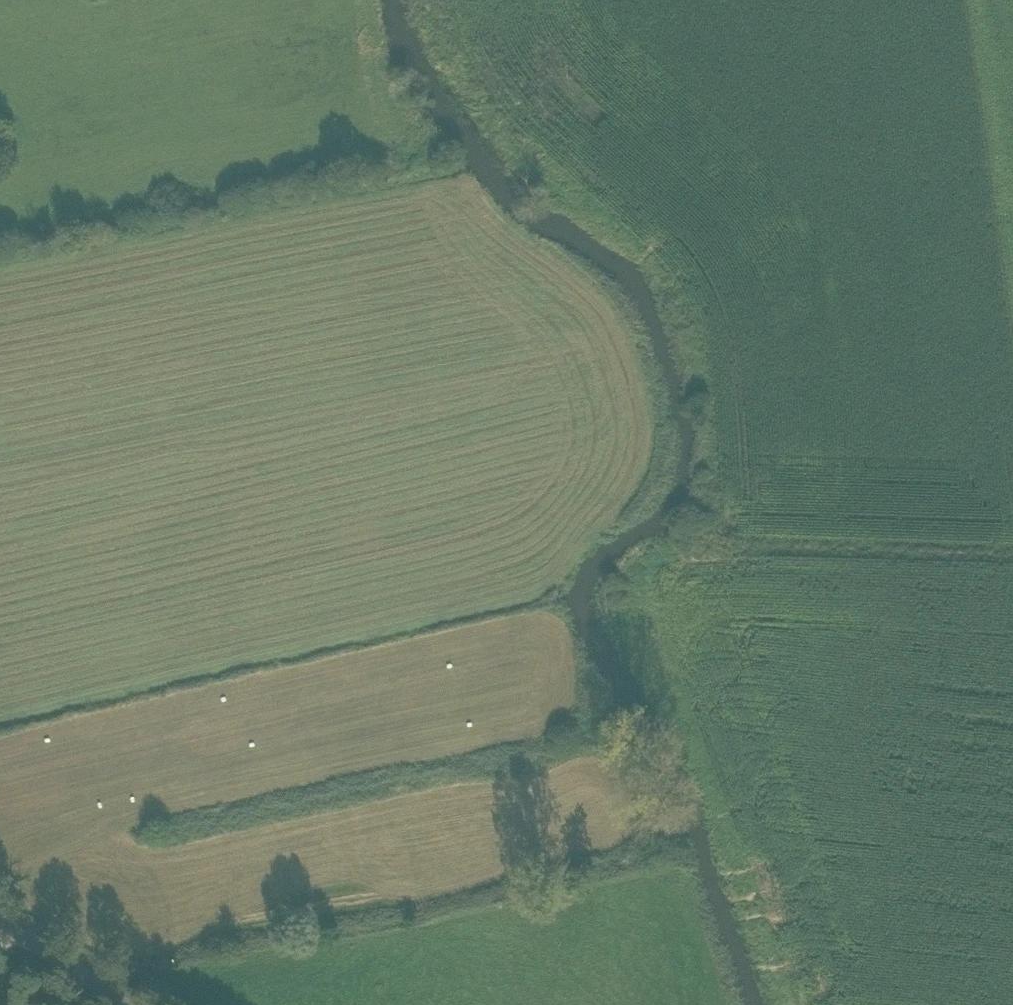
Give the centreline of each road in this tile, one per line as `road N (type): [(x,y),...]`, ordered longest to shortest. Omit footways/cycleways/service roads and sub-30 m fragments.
road 1 (residential): [(116,1004),(0,926)]

